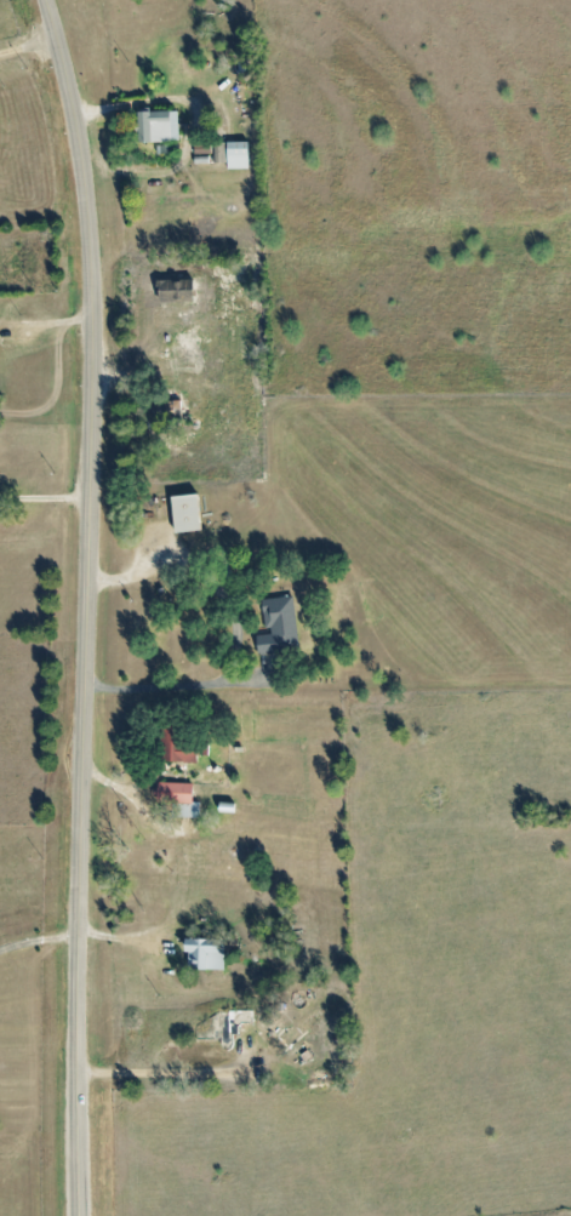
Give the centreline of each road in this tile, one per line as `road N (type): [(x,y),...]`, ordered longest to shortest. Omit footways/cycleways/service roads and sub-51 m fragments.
road 1 (secondary): [(77,1215),(90,295),(81,173),(42,0)]

